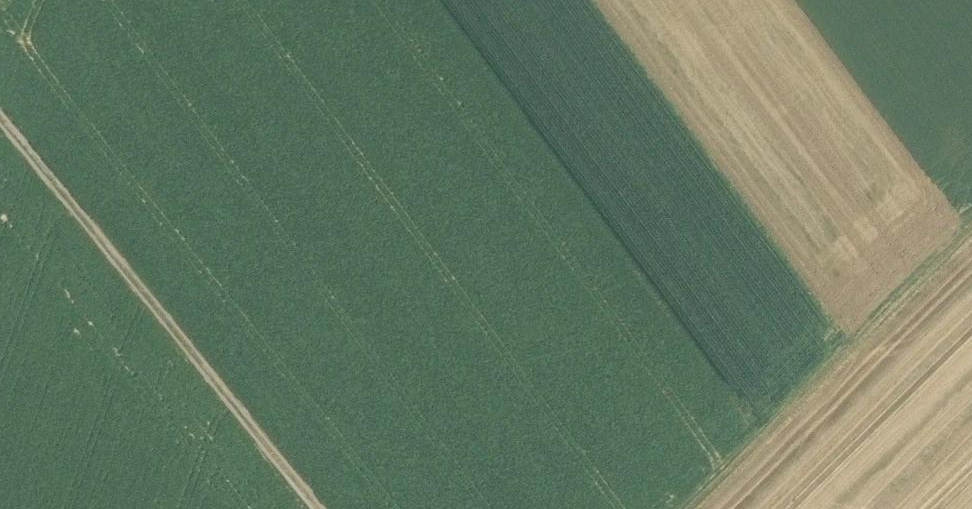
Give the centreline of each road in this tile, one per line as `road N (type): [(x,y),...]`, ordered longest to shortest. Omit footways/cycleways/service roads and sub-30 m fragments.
road 1 (track): [(315,508),(0,122)]
road 2 (track): [(692,508),(971,233)]

